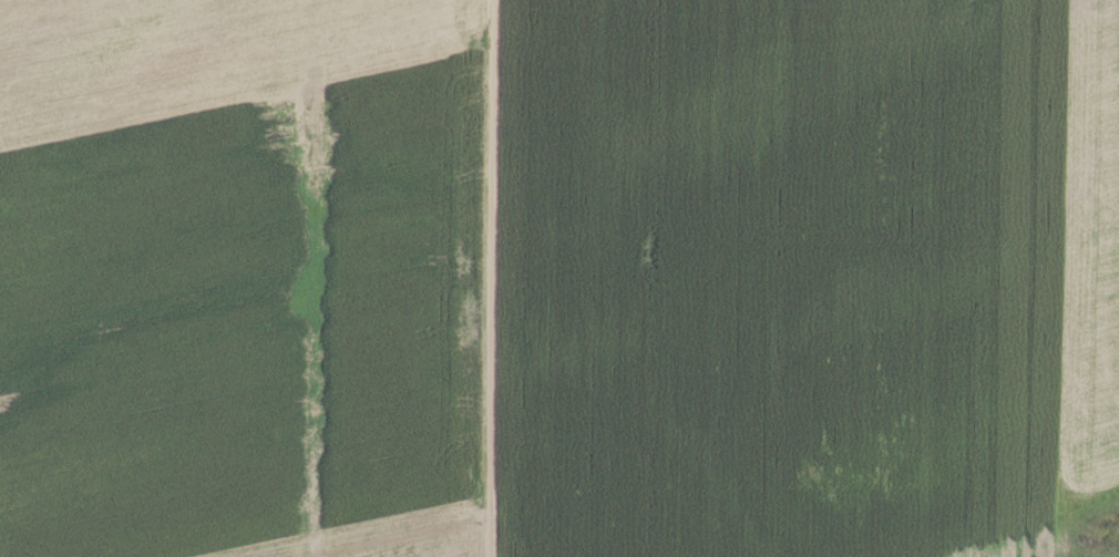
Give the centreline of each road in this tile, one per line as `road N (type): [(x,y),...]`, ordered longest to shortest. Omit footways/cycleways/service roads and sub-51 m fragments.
road 1 (track): [(495,556),(498,0)]

